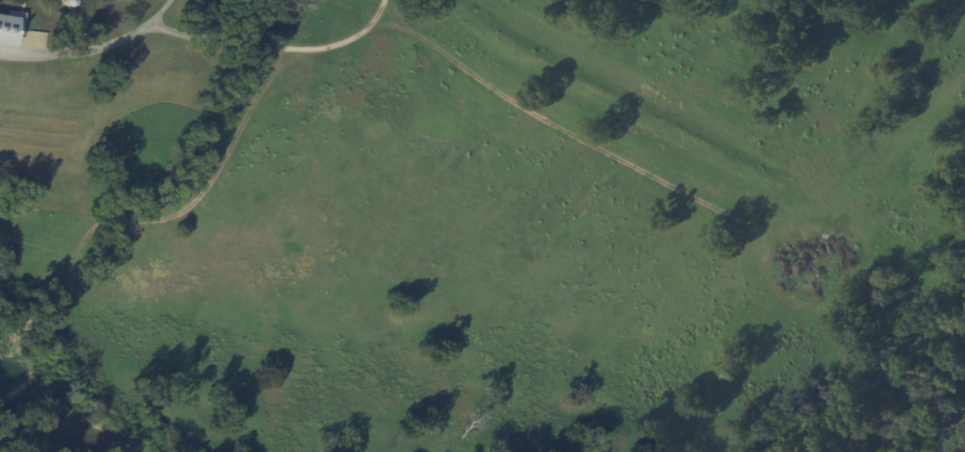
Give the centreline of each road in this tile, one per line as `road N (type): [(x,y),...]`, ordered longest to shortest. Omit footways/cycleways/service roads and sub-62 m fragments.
road 1 (track): [(279,49),(328,48),(358,35),(384,0)]

